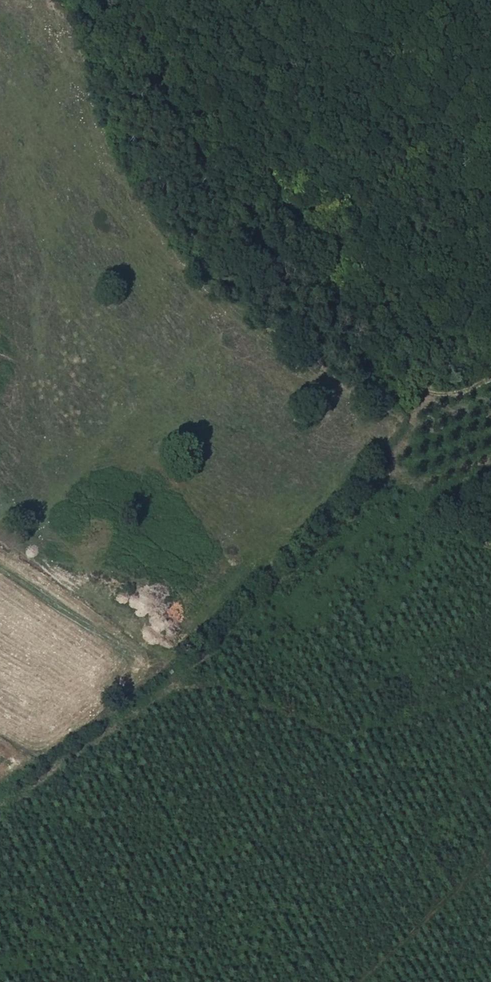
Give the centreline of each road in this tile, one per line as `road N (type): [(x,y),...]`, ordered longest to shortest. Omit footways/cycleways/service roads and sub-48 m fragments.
road 1 (track): [(490,373),(371,390),(308,332),(64,0)]
road 2 (track): [(358,981),(490,855)]

